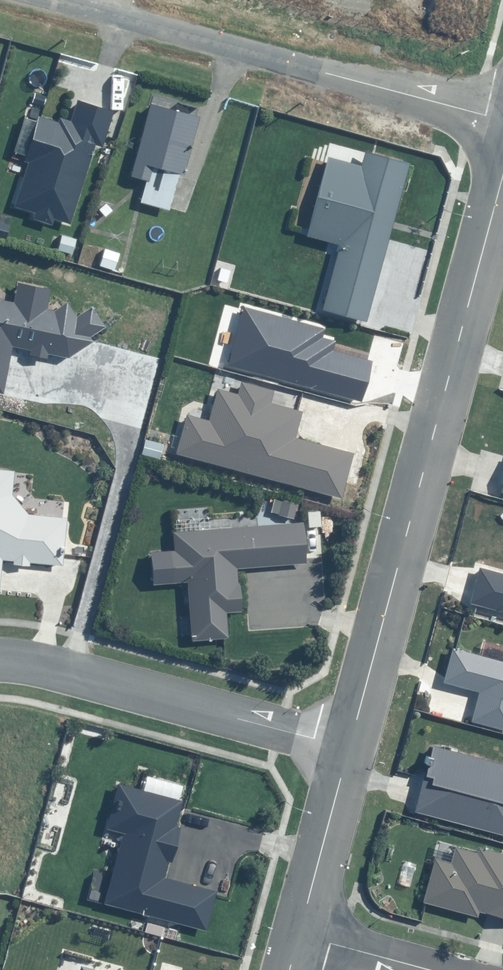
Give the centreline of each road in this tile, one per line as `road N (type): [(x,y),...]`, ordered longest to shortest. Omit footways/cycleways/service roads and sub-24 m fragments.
road 1 (unclassified): [(350,749),(502,176)]
road 2 (residential): [(51,0),(502,121)]
road 3 (residential): [(350,749),(0,653)]
road 4 (unclassified): [(300,935),(350,749)]
road 5 (residential): [(300,935),(429,969)]

